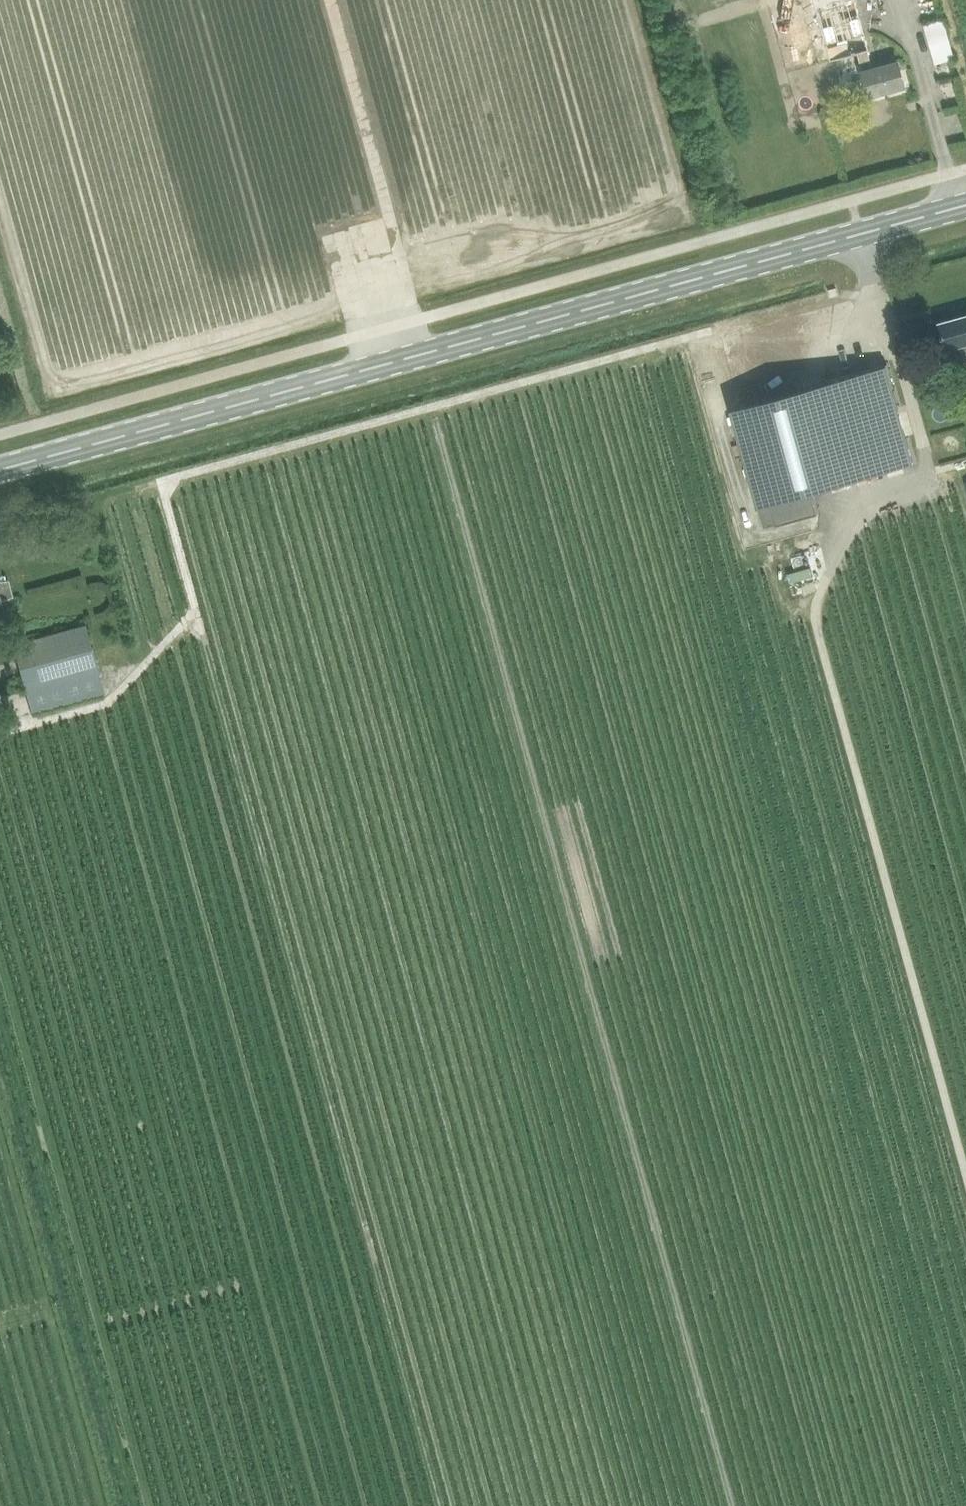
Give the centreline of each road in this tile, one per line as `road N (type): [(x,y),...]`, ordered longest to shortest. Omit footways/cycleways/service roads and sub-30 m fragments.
road 1 (primary): [(0,471),(965,205)]

